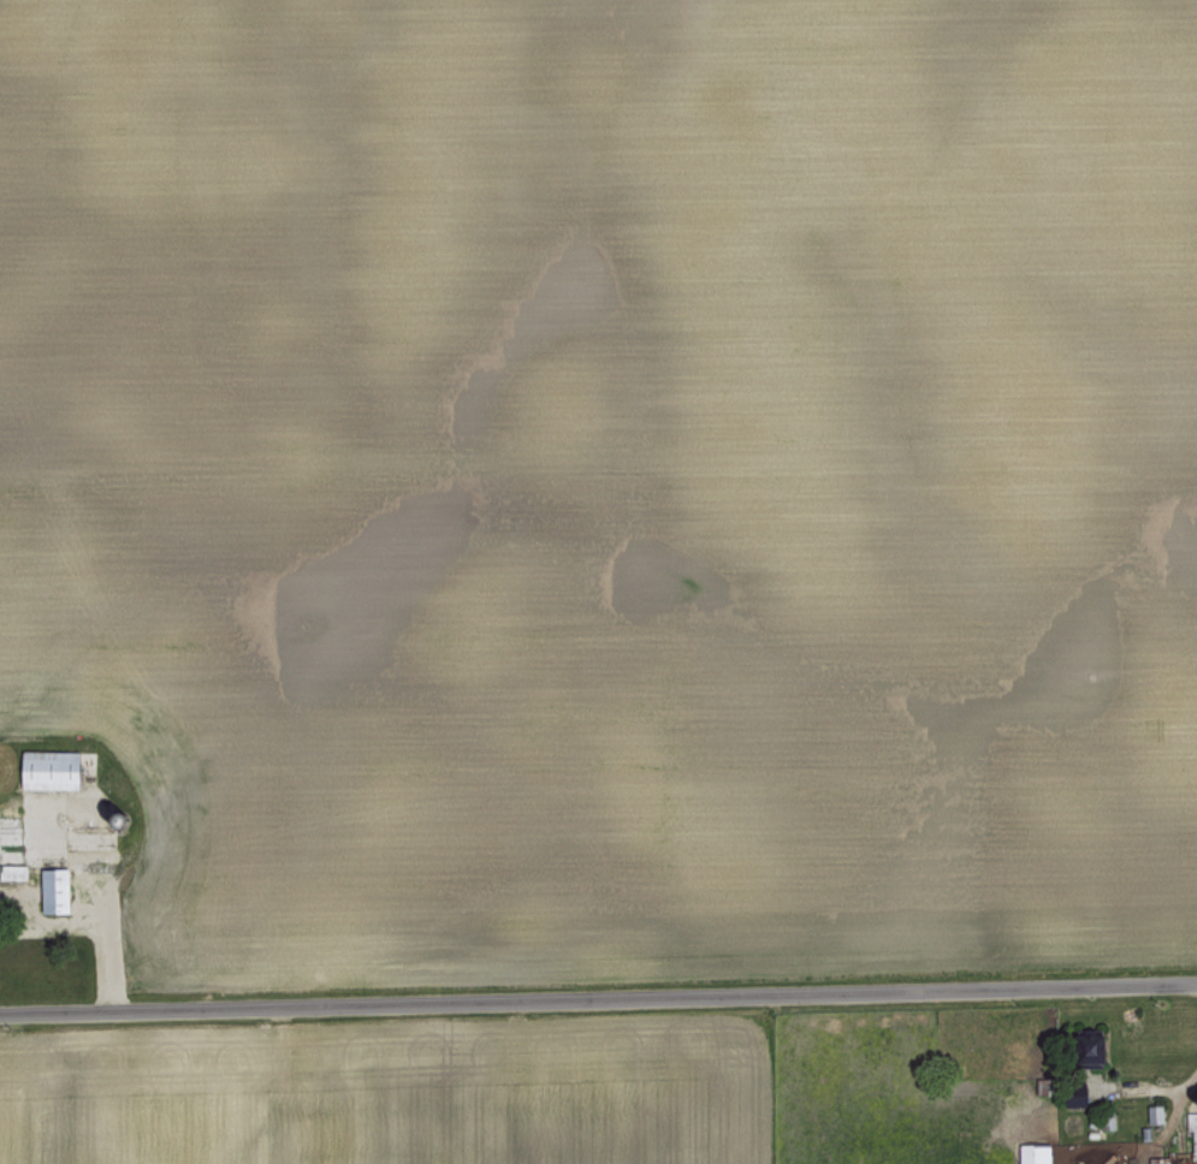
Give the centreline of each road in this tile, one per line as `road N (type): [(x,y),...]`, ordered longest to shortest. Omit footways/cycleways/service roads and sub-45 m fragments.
road 1 (residential): [(0,1012),(1196,980)]

